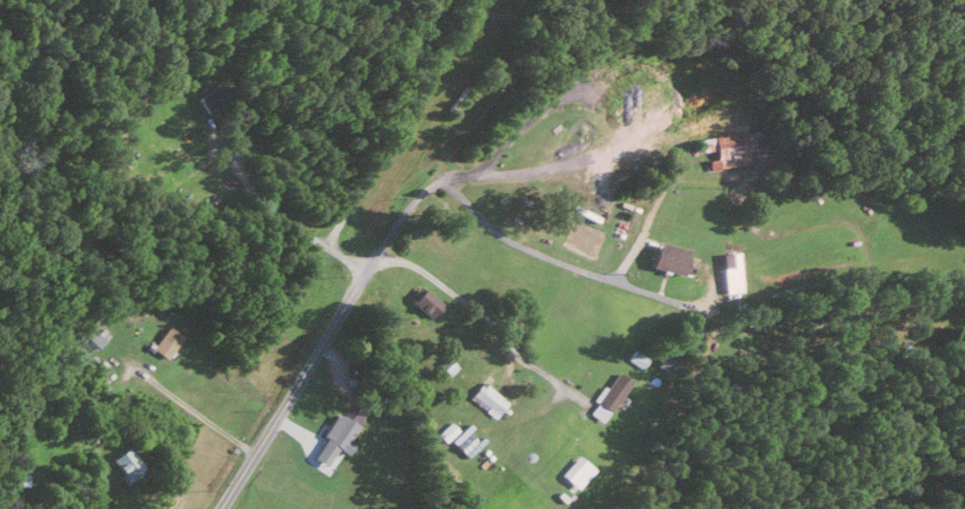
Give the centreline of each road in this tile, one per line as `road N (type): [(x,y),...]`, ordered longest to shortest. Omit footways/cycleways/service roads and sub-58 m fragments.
road 1 (residential): [(219,508),(361,267),(441,173)]
road 2 (residential): [(441,173),(487,226),(649,290)]

